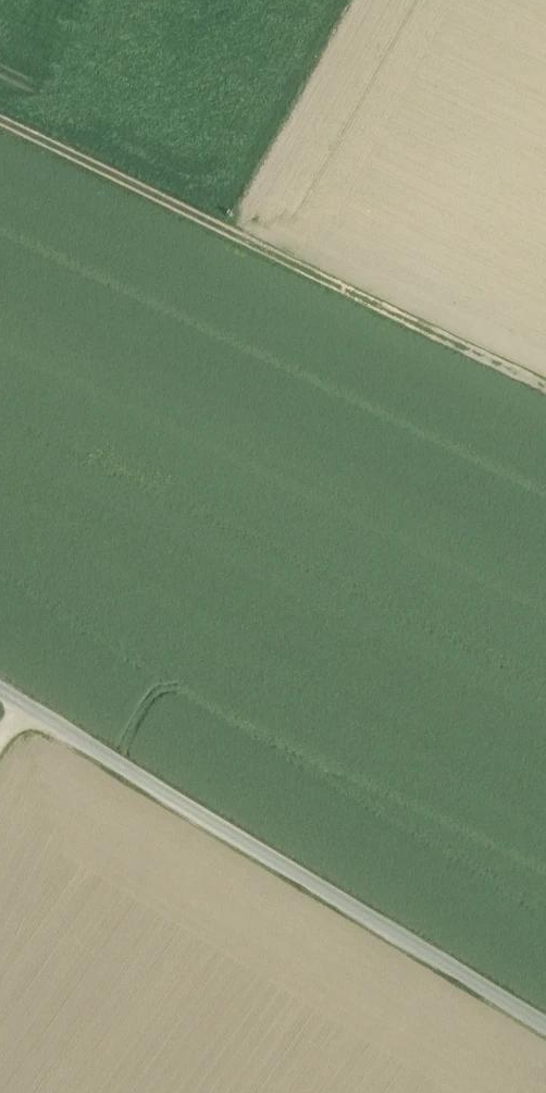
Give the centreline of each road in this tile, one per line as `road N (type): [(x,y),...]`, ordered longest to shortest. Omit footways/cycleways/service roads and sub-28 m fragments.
road 1 (unclassified): [(545,1024),(0,690)]

